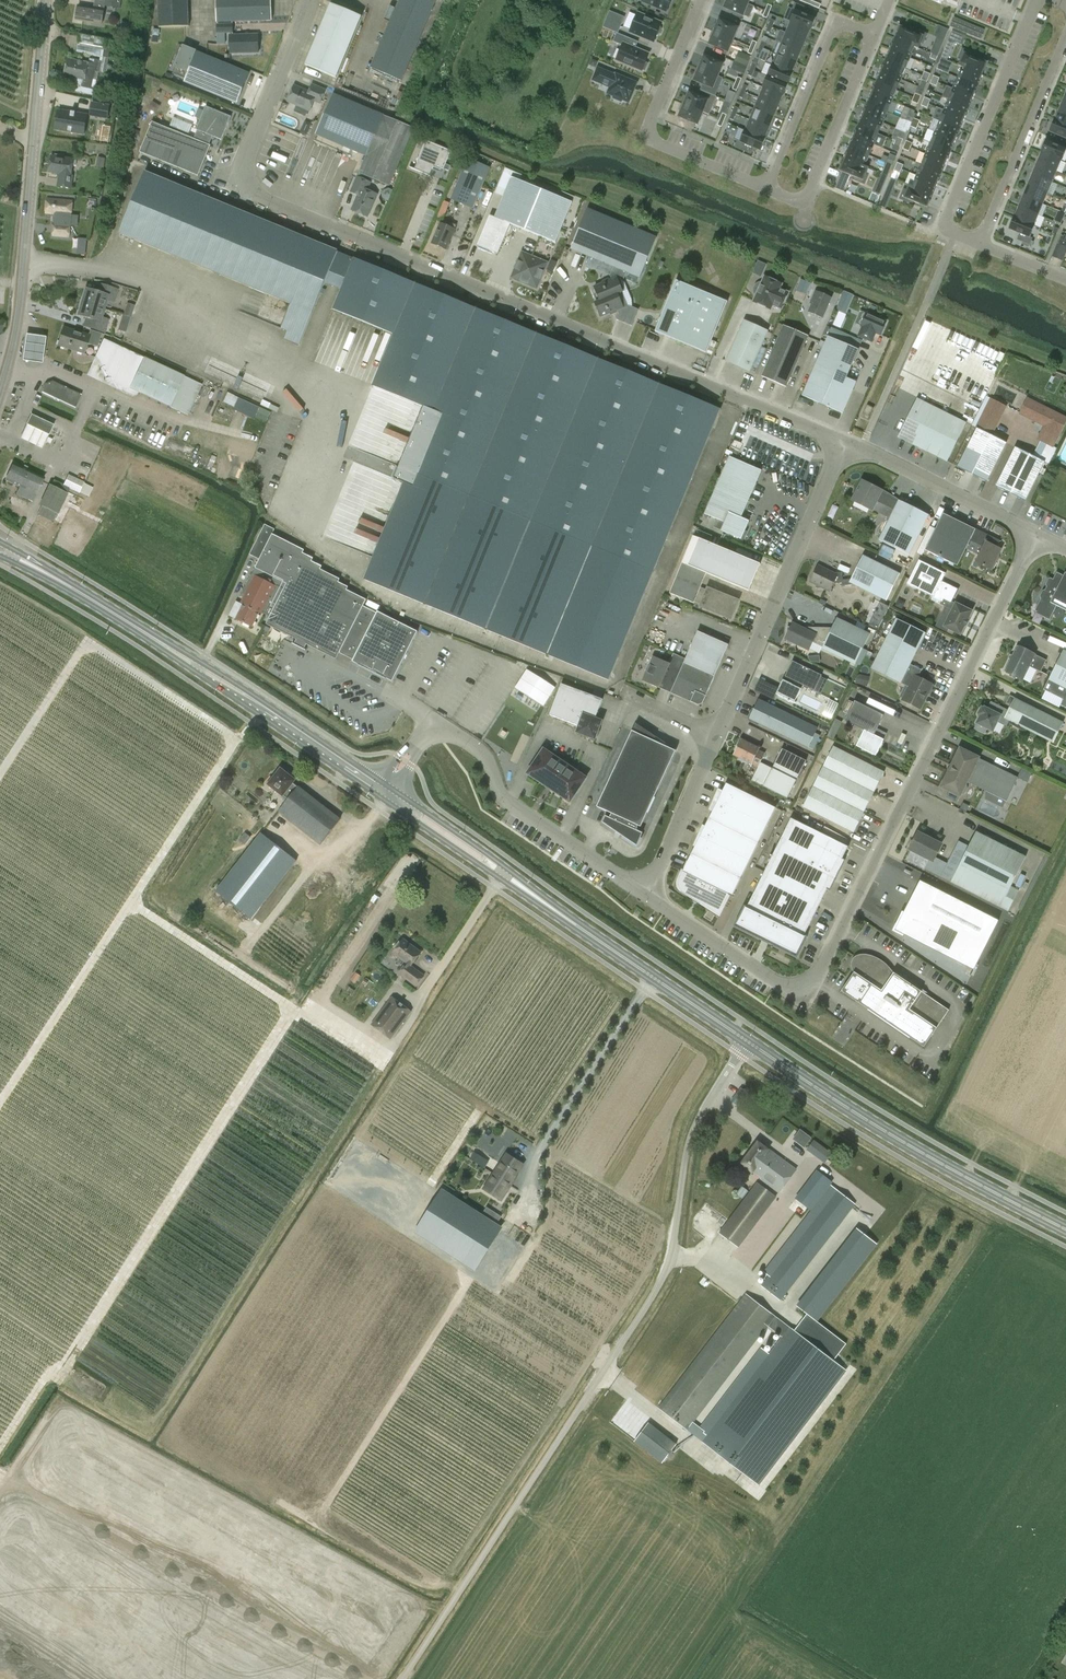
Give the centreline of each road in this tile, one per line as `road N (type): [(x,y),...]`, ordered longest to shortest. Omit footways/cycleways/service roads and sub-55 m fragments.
road 1 (unclassified): [(843,440),(247,187),(247,147),(310,0)]
road 2 (unclassified): [(401,1678),(664,1274),(687,1146),(746,1040)]
road 3 (unclassified): [(1037,534),(813,979),(774,982),(647,895)]
road 4 (primary): [(382,789),(90,596),(0,547)]
road 5 (primary): [(746,1040),(382,789)]
road 6 (tertiary): [(0,388),(22,289),(46,0)]
road 7 (primary): [(1065,1226),(879,1125),(746,1040)]
road 8 (unclassified): [(647,895),(501,799),(484,757),(458,737),(434,732),(419,739),(382,789)]
road 9 (unclassified): [(717,738),(843,440)]
road 10 (residential): [(1038,0),(943,228),(983,245)]
road 11 (residential): [(700,0),(650,135),(767,189)]
road 12 (residential): [(1065,36),(983,245)]
road 13 (residential): [(767,189),(792,200),(806,195),(874,34)]
road 14 (residential): [(874,34),(846,24),(831,32),(767,189)]
road 15 (unclassified): [(1037,534),(843,440)]
road 16 (unclassified): [(647,895),(717,738)]

